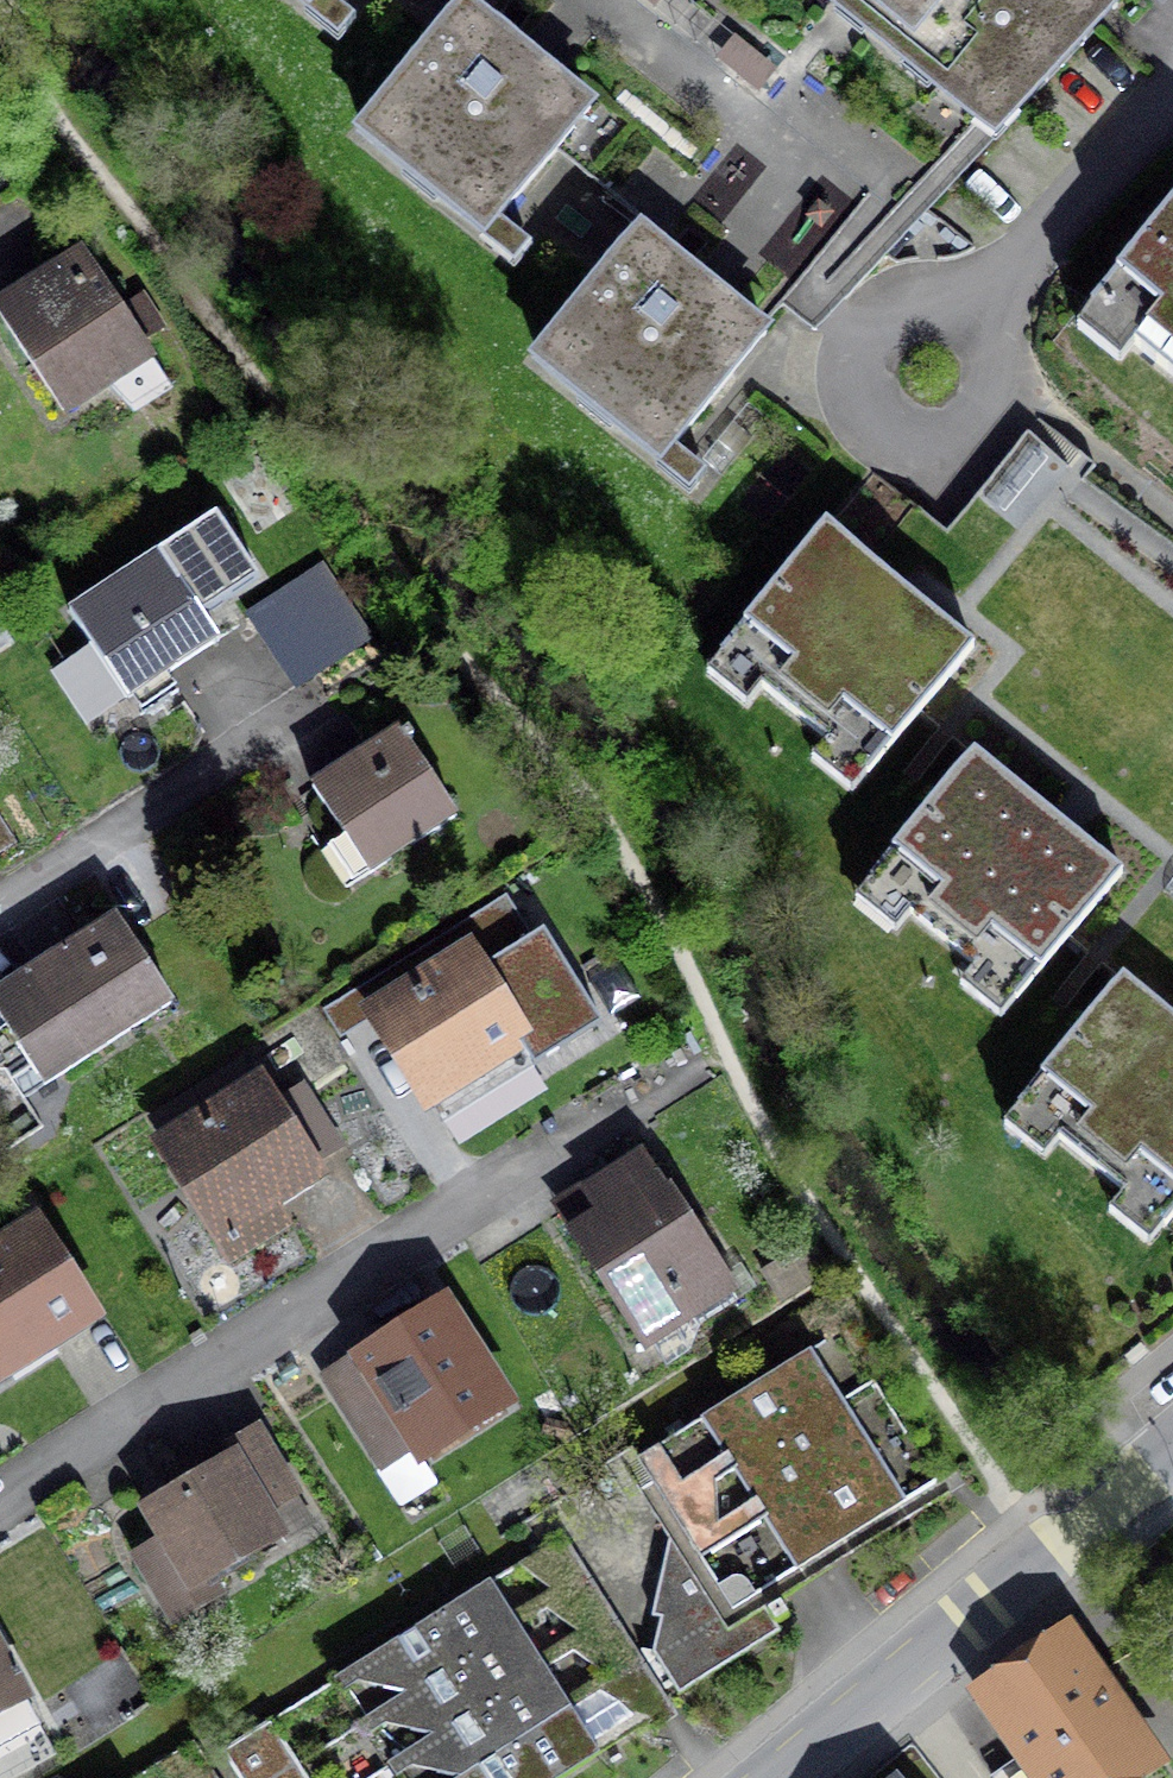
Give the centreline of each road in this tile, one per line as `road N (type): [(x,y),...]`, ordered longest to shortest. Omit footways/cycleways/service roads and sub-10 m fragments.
road 1 (residential): [(0,1519),(619,1162)]
road 2 (tertiary): [(1172,1457),(775,1777)]
road 3 (residential): [(0,955),(339,743)]

